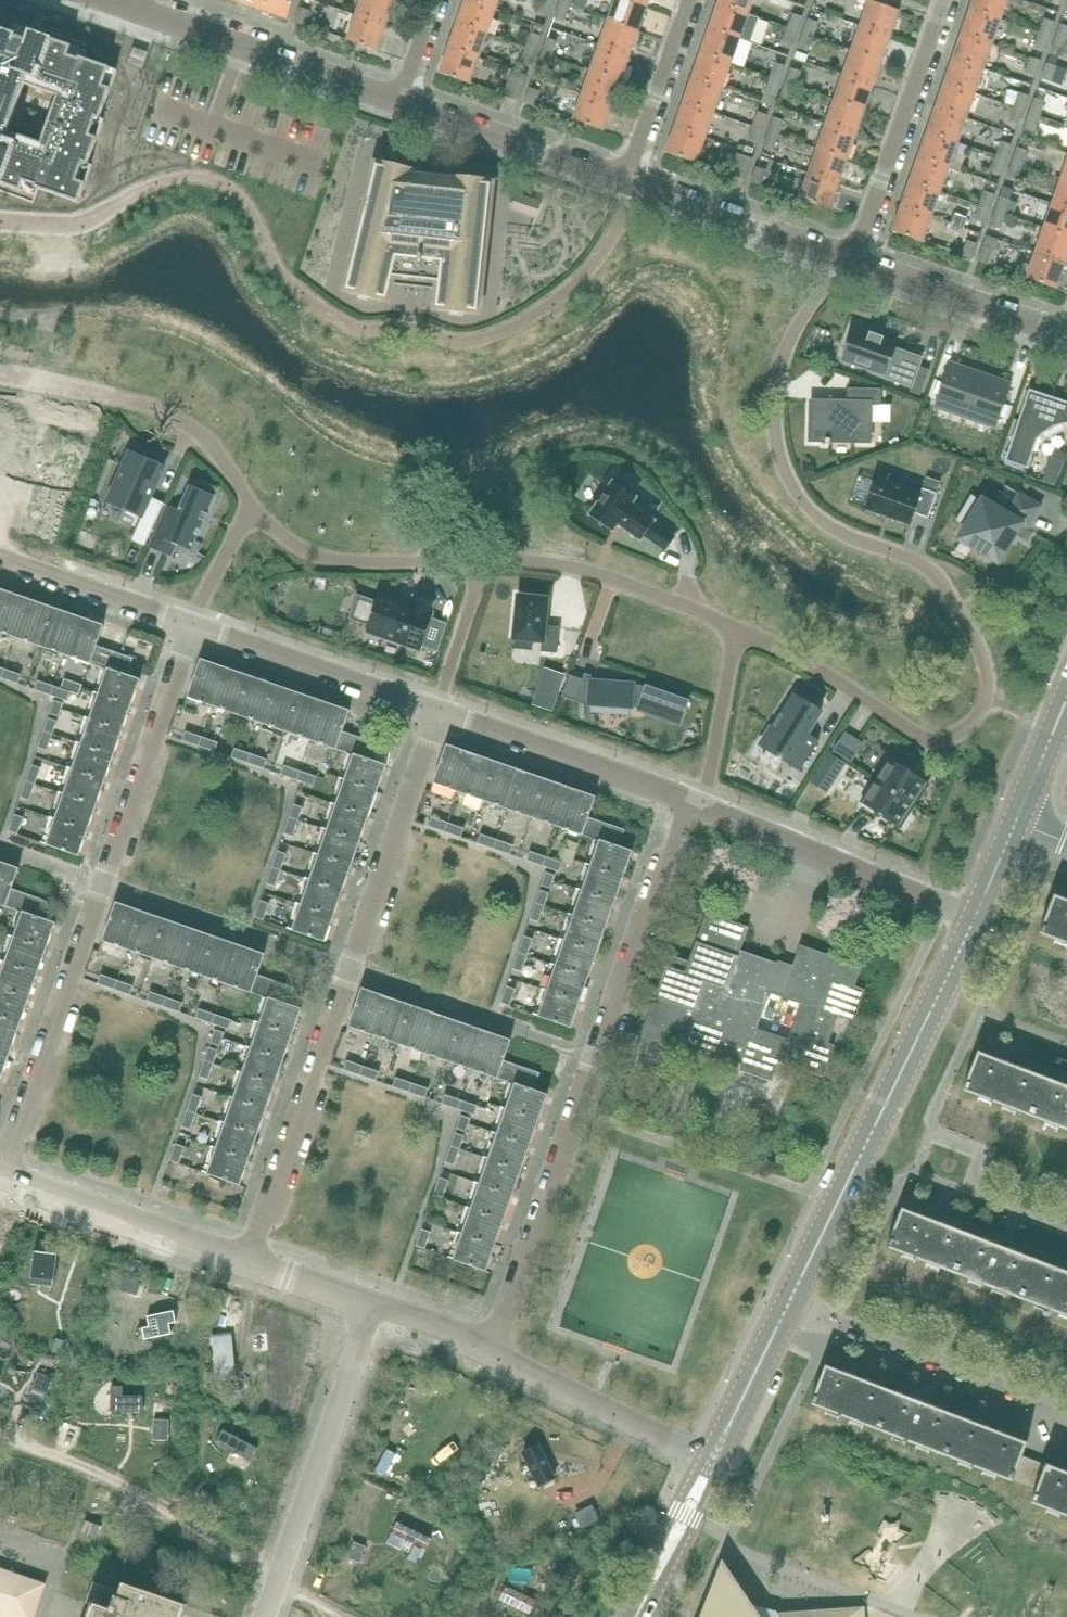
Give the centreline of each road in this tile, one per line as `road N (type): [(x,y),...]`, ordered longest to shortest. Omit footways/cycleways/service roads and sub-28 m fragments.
road 1 (residential): [(438,711),(299,1129),(295,1185),(308,1284)]
road 2 (residential): [(493,1352),(685,797)]
road 3 (residential): [(3,1175),(192,626)]
road 4 (tertiary): [(790,1303),(975,917)]
road 5 (residential): [(308,1284),(3,1175)]
road 6 (residential): [(975,917),(685,797)]
road 7 (residential): [(0,1438),(95,1474),(276,1583)]
road 8 (residential): [(1066,1437),(1027,1400),(790,1303)]
road 9 (residential): [(402,101),(111,0)]
road 10 (residential): [(945,0),(854,258)]
road 11 (residential): [(685,797),(438,711)]
road 12 (residential): [(438,711),(192,626)]
road 13 (residential): [(711,1466),(493,1352)]
road 14 (residential): [(854,258),(627,178)]
road 15 (residential): [(627,178),(402,101)]
road 16 (residential): [(288,1546),(318,1434),(314,1325)]
road 17 (residential): [(1066,333),(854,258)]
road 18 (residential): [(192,626),(0,560)]
road 19 (residential): [(493,1352),(308,1284)]
road 20 (residential): [(627,178),(689,0)]
road 21 (tertiary): [(711,1466),(790,1303)]

